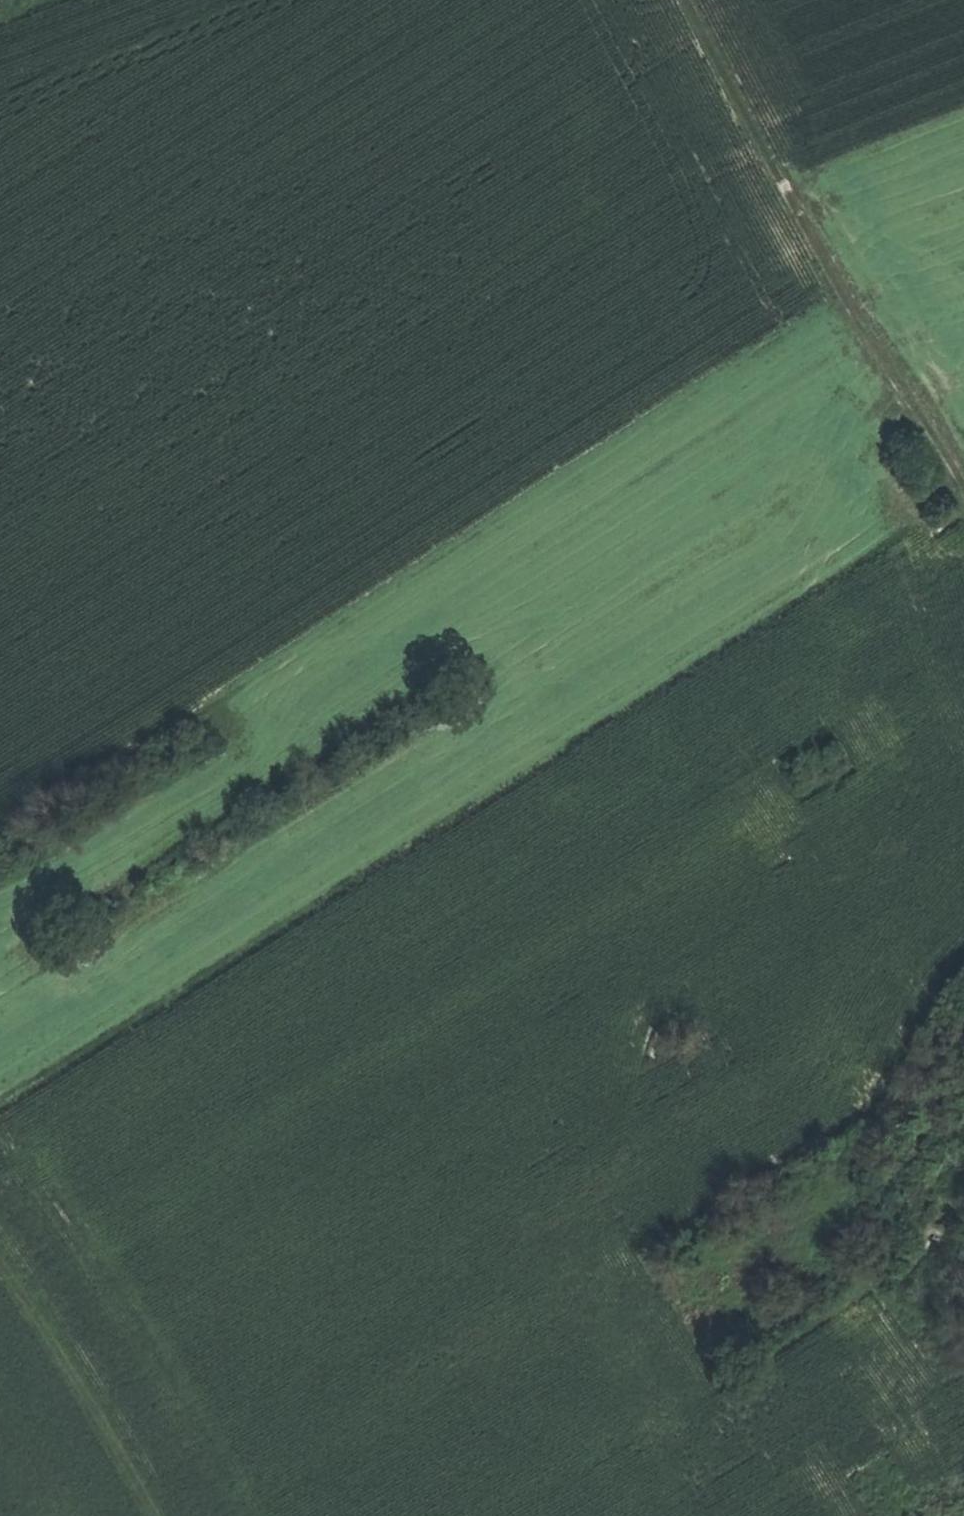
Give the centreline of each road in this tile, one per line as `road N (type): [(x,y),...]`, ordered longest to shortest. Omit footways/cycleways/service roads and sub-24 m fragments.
road 1 (track): [(963,467),(870,317),(707,0)]
road 2 (track): [(172,1515),(0,1248)]

